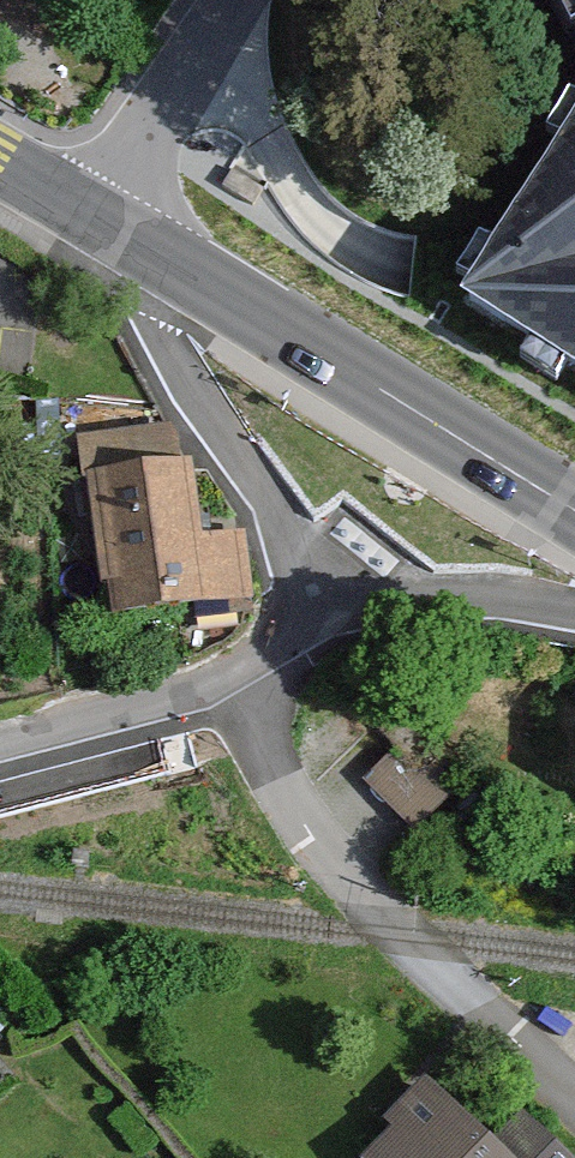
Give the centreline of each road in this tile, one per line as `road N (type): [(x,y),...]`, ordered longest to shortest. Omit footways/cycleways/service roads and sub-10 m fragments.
road 1 (residential): [(214,689),(403,933),(574,1101)]
road 2 (secondary): [(117,233),(574,511)]
road 3 (residential): [(117,233),(179,375),(272,500),(308,606)]
road 4 (residential): [(574,615),(413,600),(308,606)]
road 5 (residential): [(226,0),(97,221)]
road 6 (residential): [(214,689),(0,752)]
road 7 (residential): [(308,606),(214,689)]

